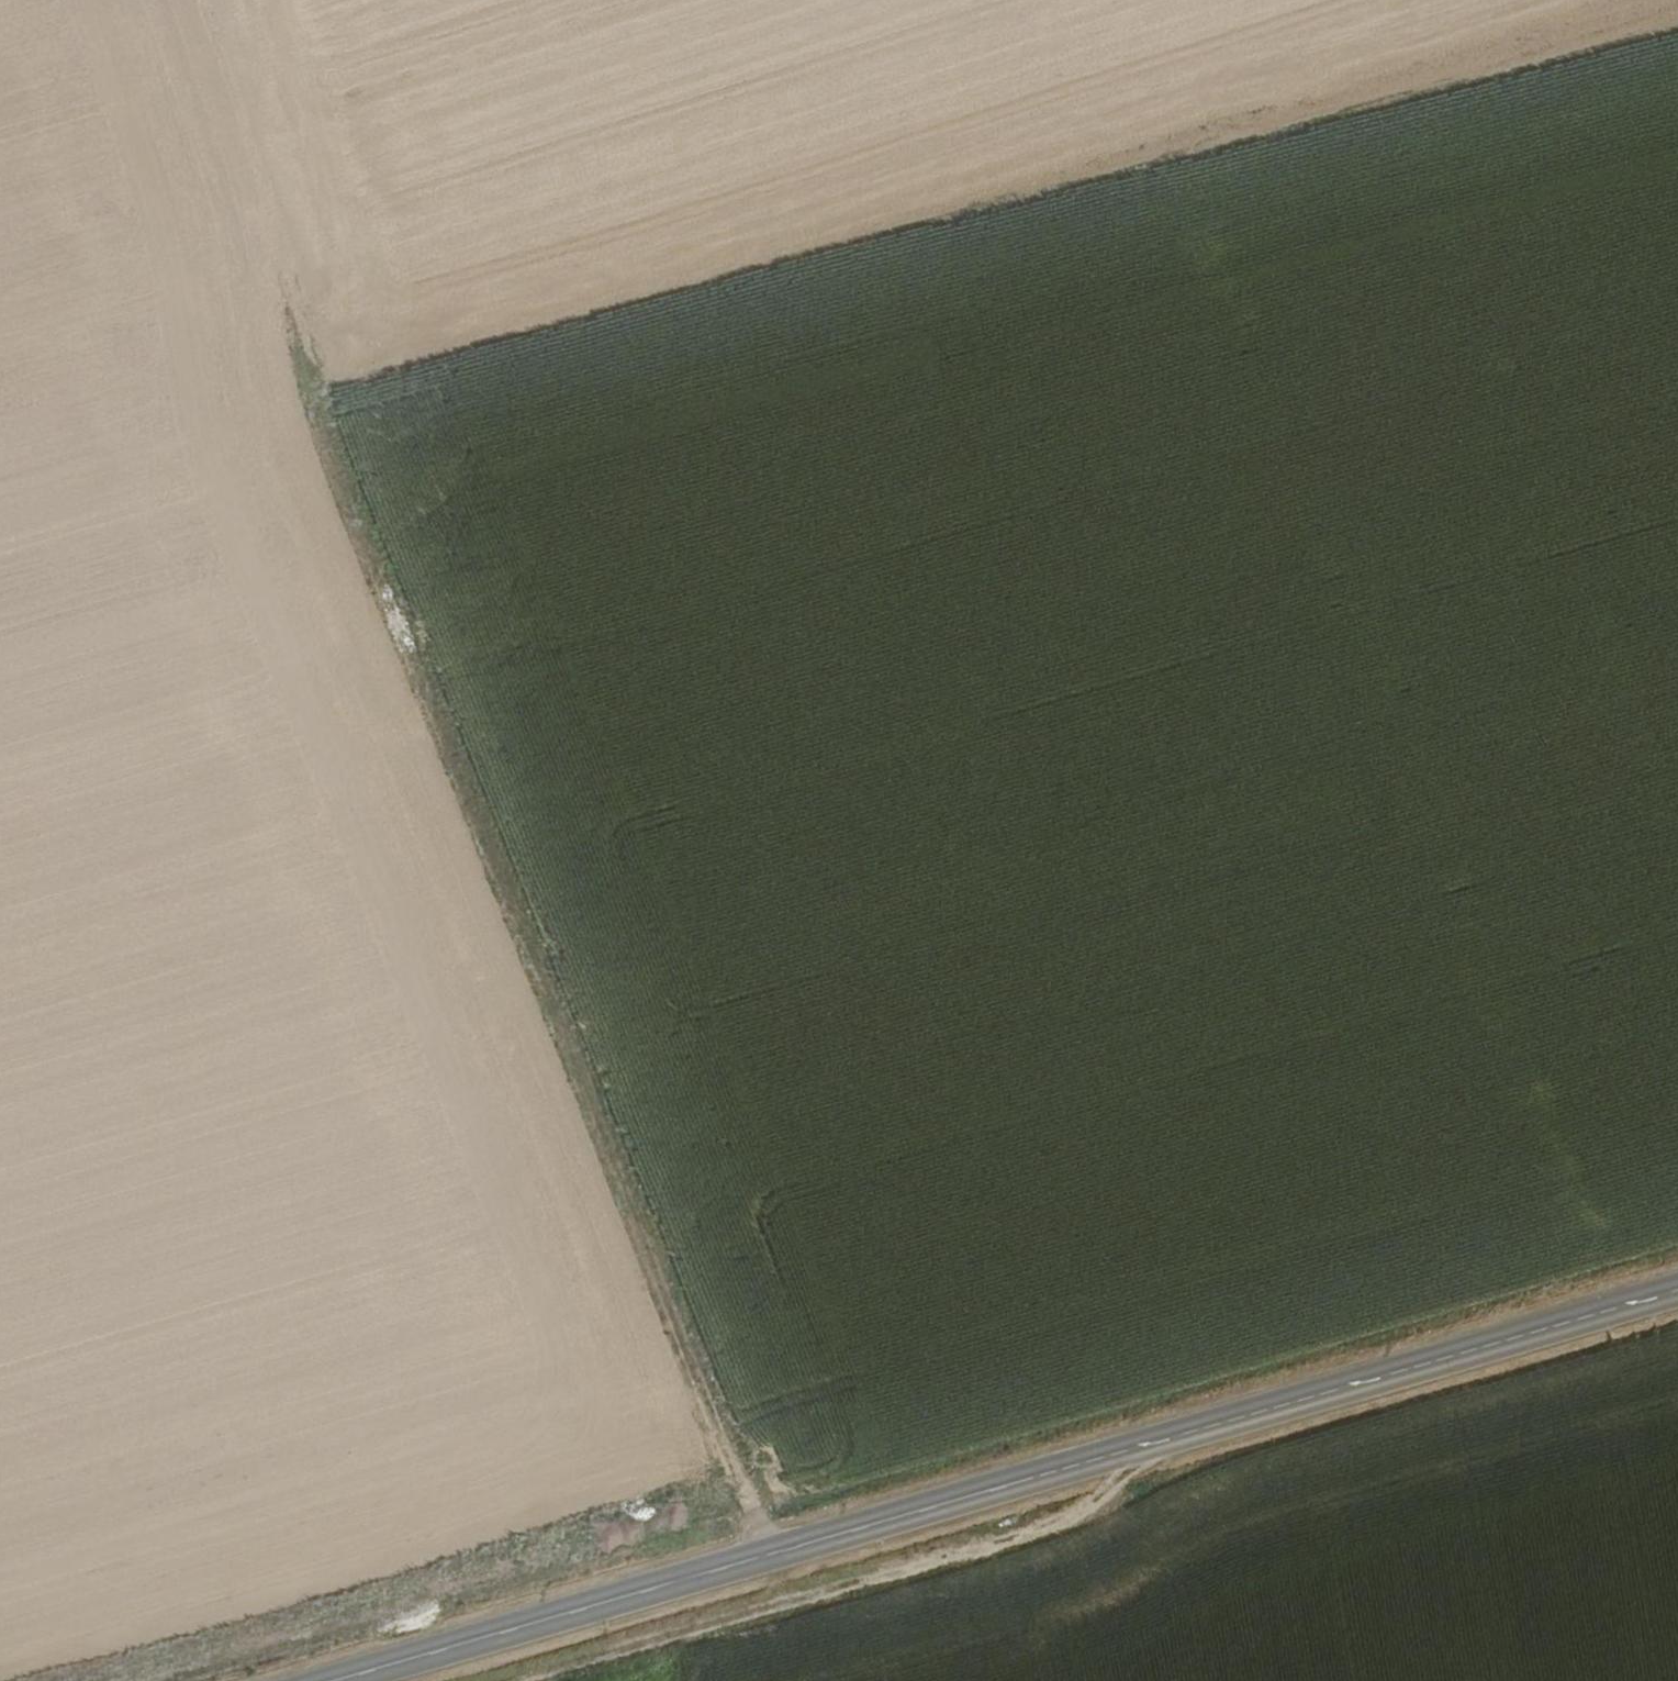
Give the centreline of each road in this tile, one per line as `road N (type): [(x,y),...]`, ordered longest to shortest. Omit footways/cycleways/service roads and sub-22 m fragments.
road 1 (tertiary): [(1677,1291),(334,1680)]
road 2 (track): [(773,1553),(323,419)]

